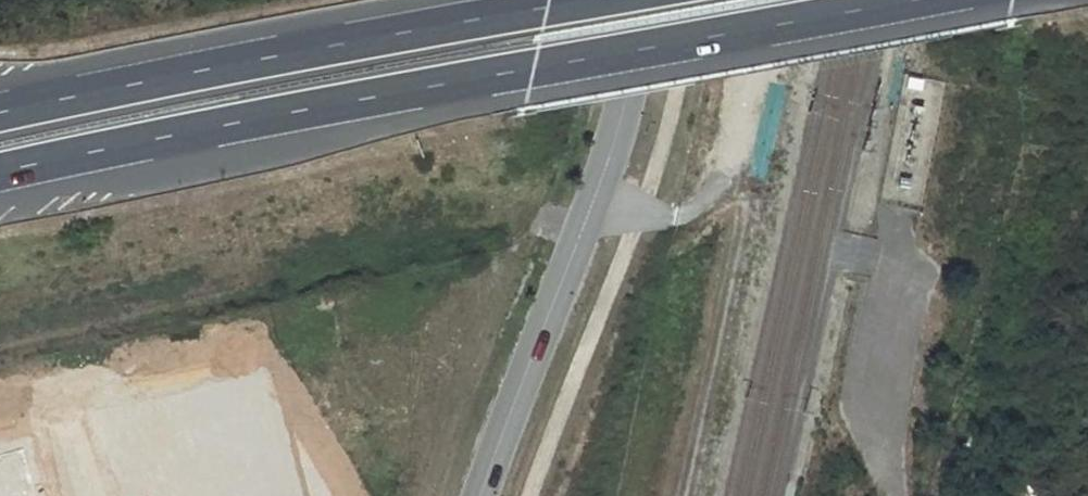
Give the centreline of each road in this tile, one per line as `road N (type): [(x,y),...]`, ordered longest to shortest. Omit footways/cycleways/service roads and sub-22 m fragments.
road 1 (motorway): [(0,173),(908,0)]
road 2 (motorway): [(585,0),(0,112)]
road 3 (unclassified): [(479,495),(617,130),(637,0)]
road 4 (track): [(794,0),(685,495)]
road 5 (track): [(595,196),(673,216),(706,195),(721,176),(791,14)]

